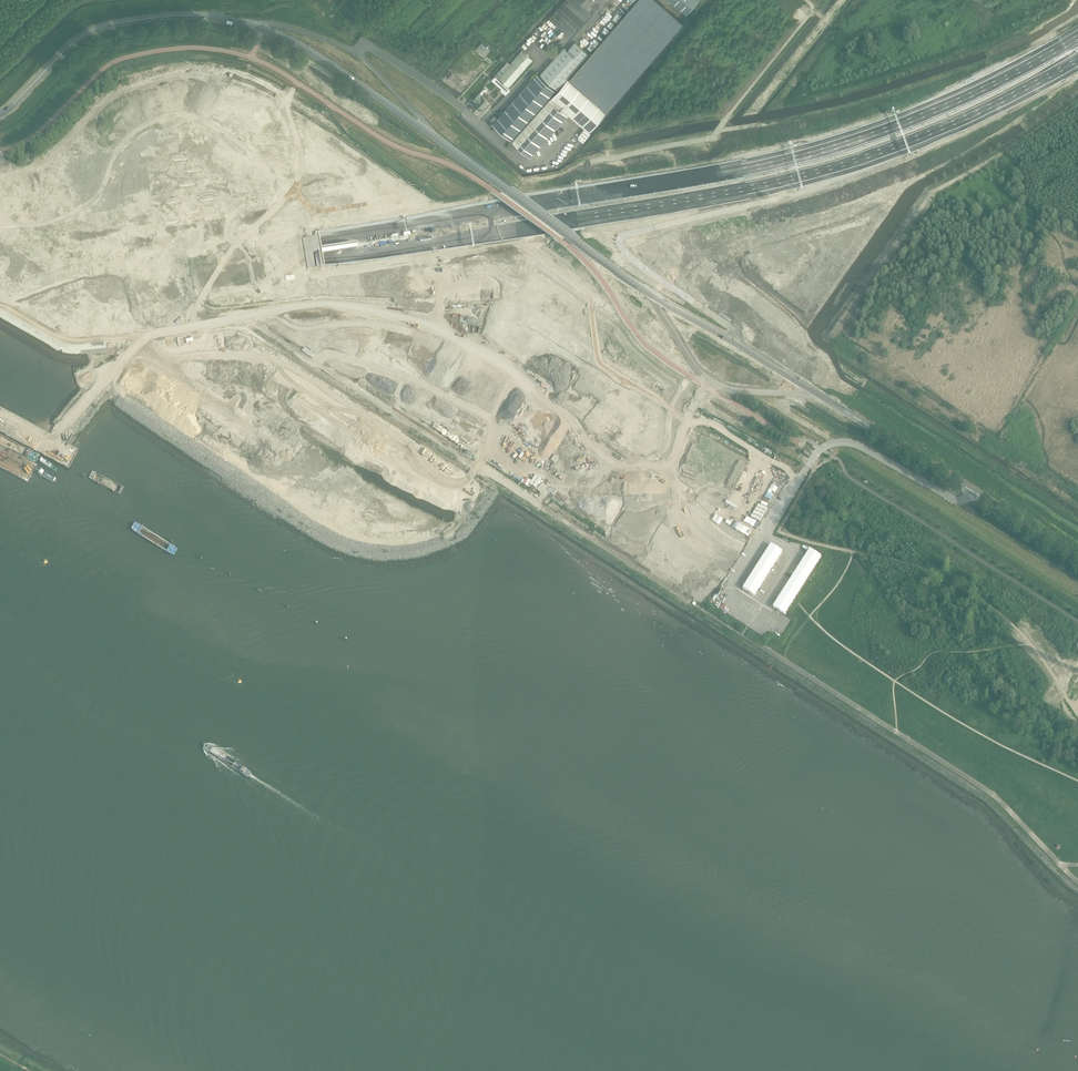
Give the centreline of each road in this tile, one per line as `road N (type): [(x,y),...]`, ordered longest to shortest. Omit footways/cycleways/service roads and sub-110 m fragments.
road 1 (motorway): [(1077,37),(947,105),(793,159),(228,256),(80,294),(0,325)]
road 2 (motorway): [(0,343),(165,287),(786,180),(947,126),(1077,58)]
road 3 (tertiary): [(512,193),(658,297),(1077,560)]
road 4 (tertiary): [(512,193),(303,48),(222,18),(172,16),(93,30),(0,114)]

